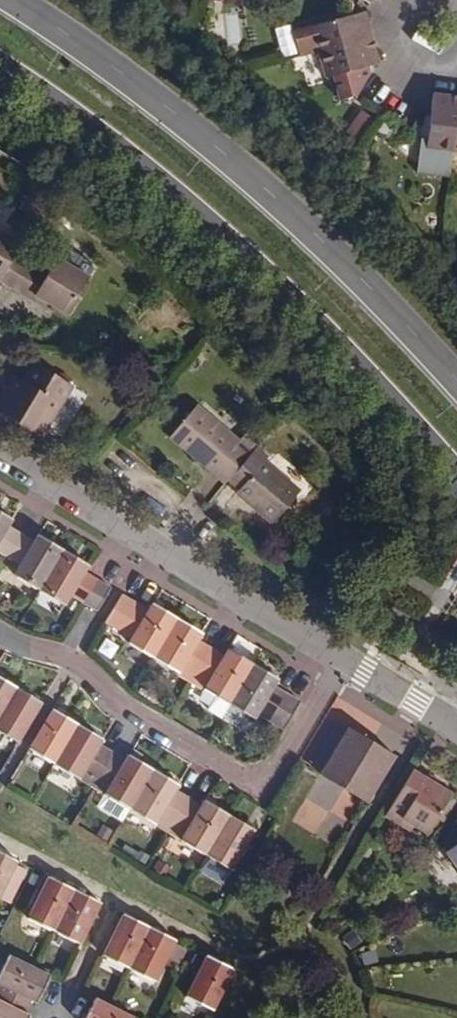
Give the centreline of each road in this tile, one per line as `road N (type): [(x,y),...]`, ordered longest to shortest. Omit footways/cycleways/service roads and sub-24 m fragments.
road 1 (secondary): [(0,72),(171,199),(287,304),(456,487)]
road 2 (secondary): [(456,387),(231,167),(7,0)]
road 3 (residential): [(0,456),(344,663)]
road 4 (residential): [(76,664),(258,785),(269,784),(344,663)]
road 5 (residential): [(344,663),(456,730)]

